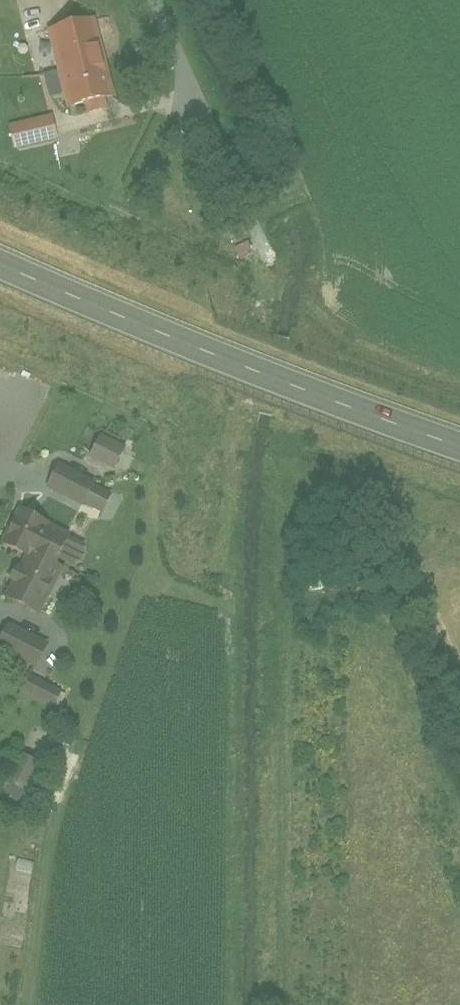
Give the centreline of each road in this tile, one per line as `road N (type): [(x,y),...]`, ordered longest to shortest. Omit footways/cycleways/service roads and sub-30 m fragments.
road 1 (primary): [(0,269),(459,448)]

